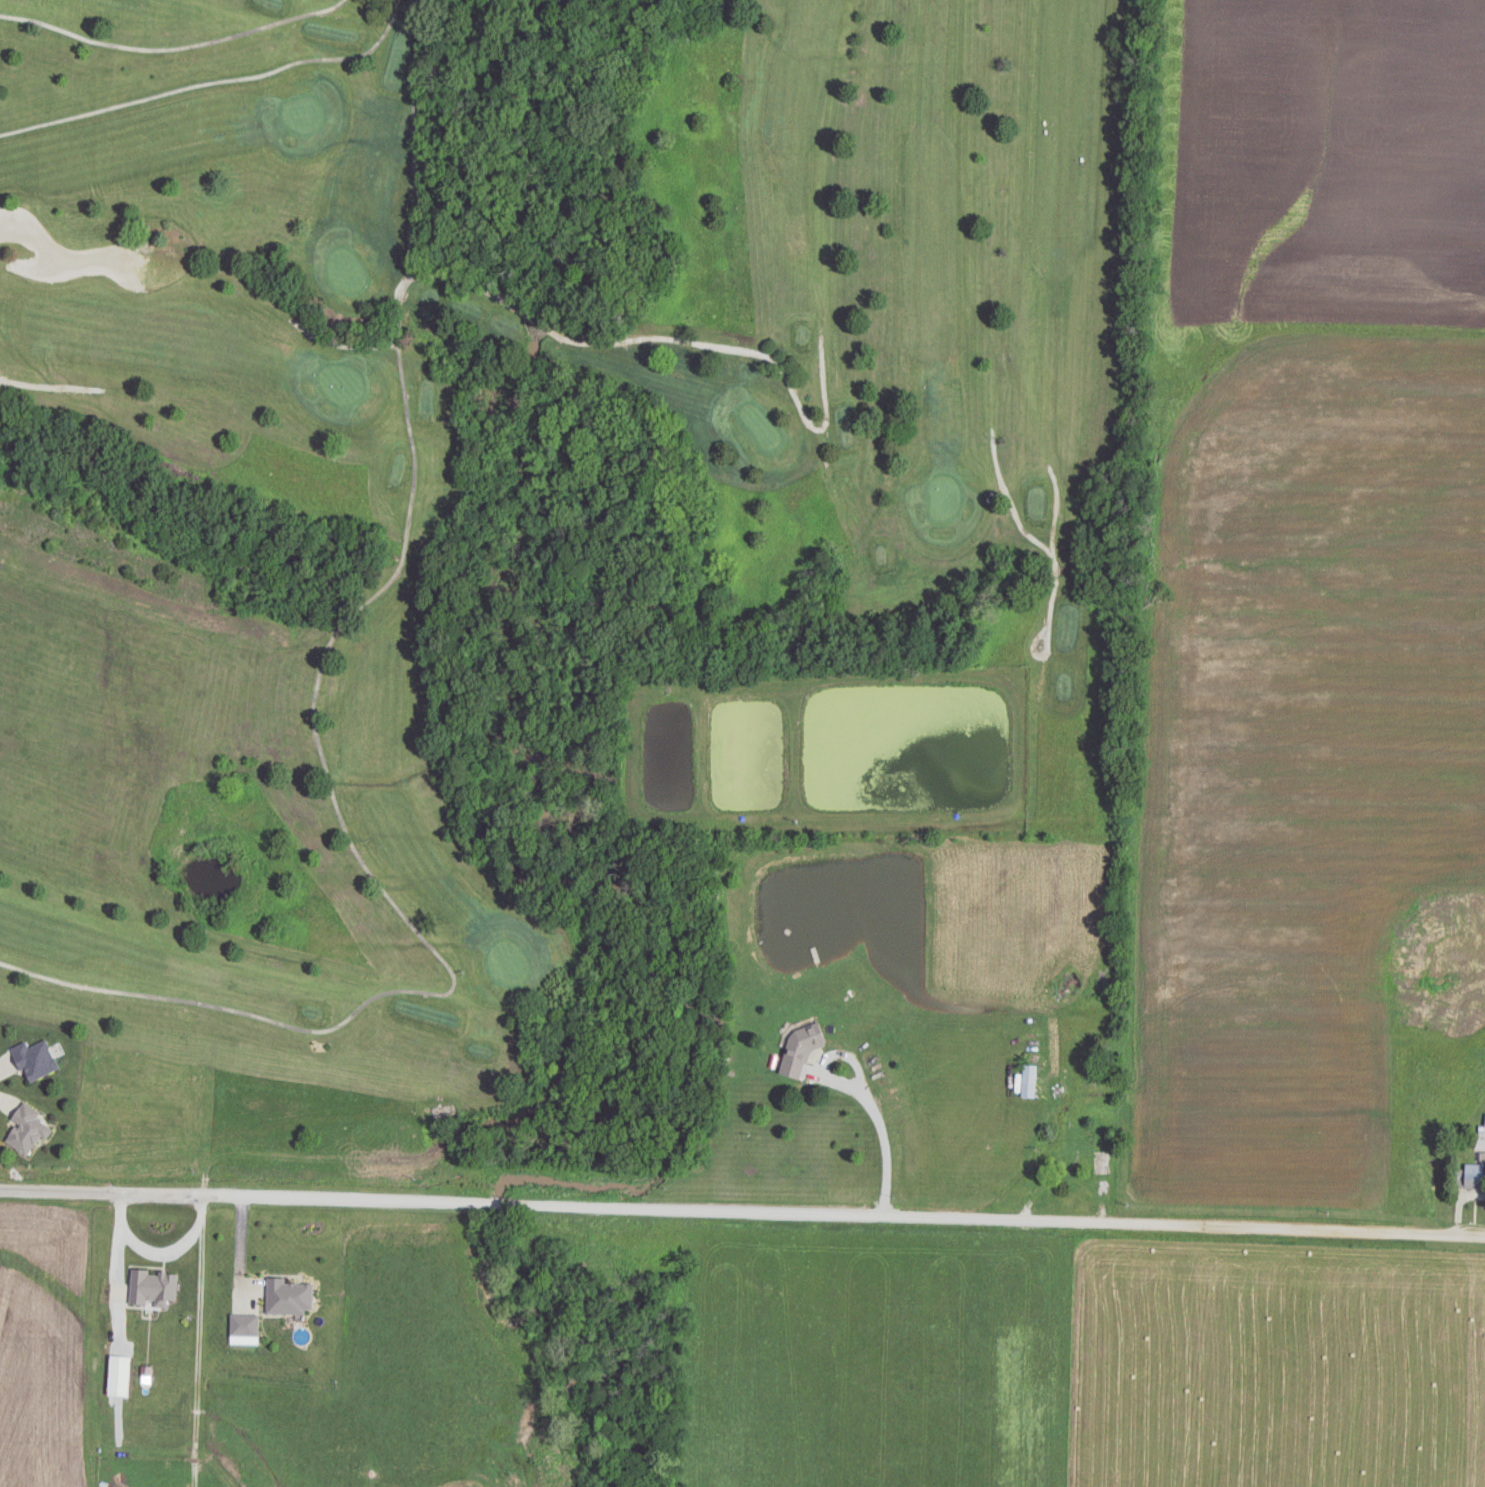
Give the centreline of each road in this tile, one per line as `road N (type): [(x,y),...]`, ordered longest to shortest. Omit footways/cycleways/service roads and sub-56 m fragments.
road 1 (residential): [(1484,1251),(0,1207)]

